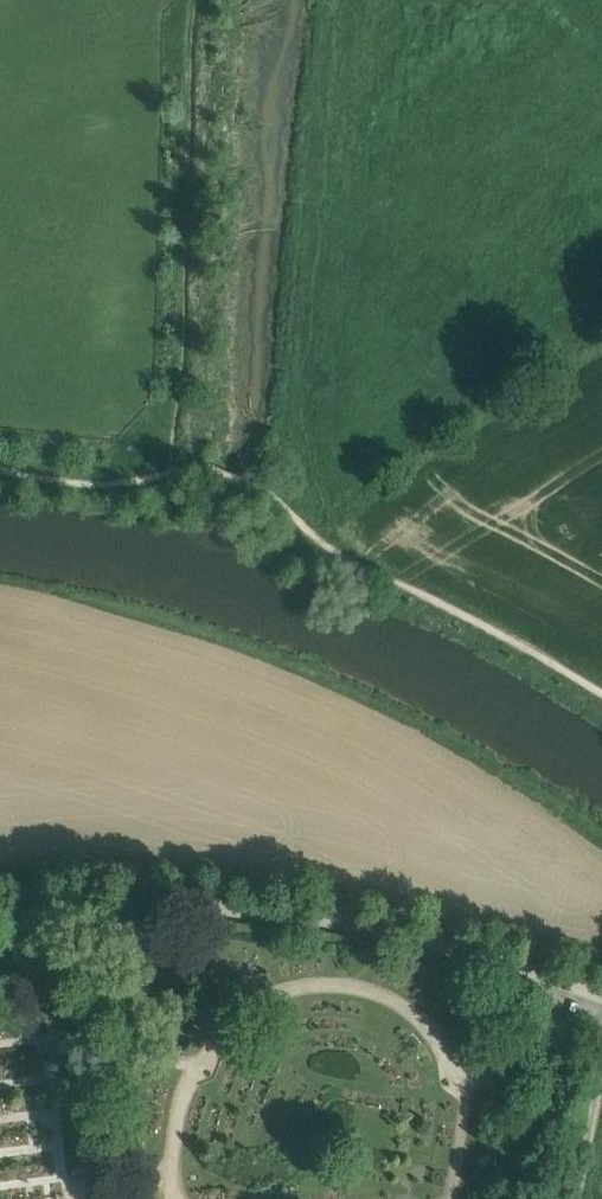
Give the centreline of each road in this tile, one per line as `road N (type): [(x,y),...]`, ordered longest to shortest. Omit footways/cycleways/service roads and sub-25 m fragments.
road 1 (residential): [(601,996),(402,933),(335,922),(170,900),(0,913)]

